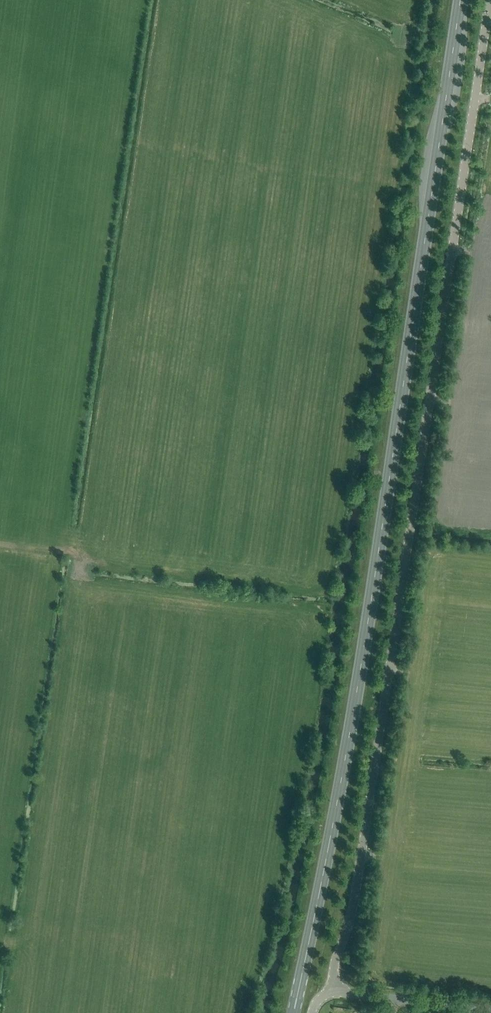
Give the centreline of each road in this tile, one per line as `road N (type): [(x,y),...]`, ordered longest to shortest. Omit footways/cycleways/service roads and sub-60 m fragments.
road 1 (primary): [(293,1012),(353,714),(460,0)]
road 2 (unclassified): [(333,992),(490,0)]
road 3 (unclassified): [(333,992),(490,1010)]

